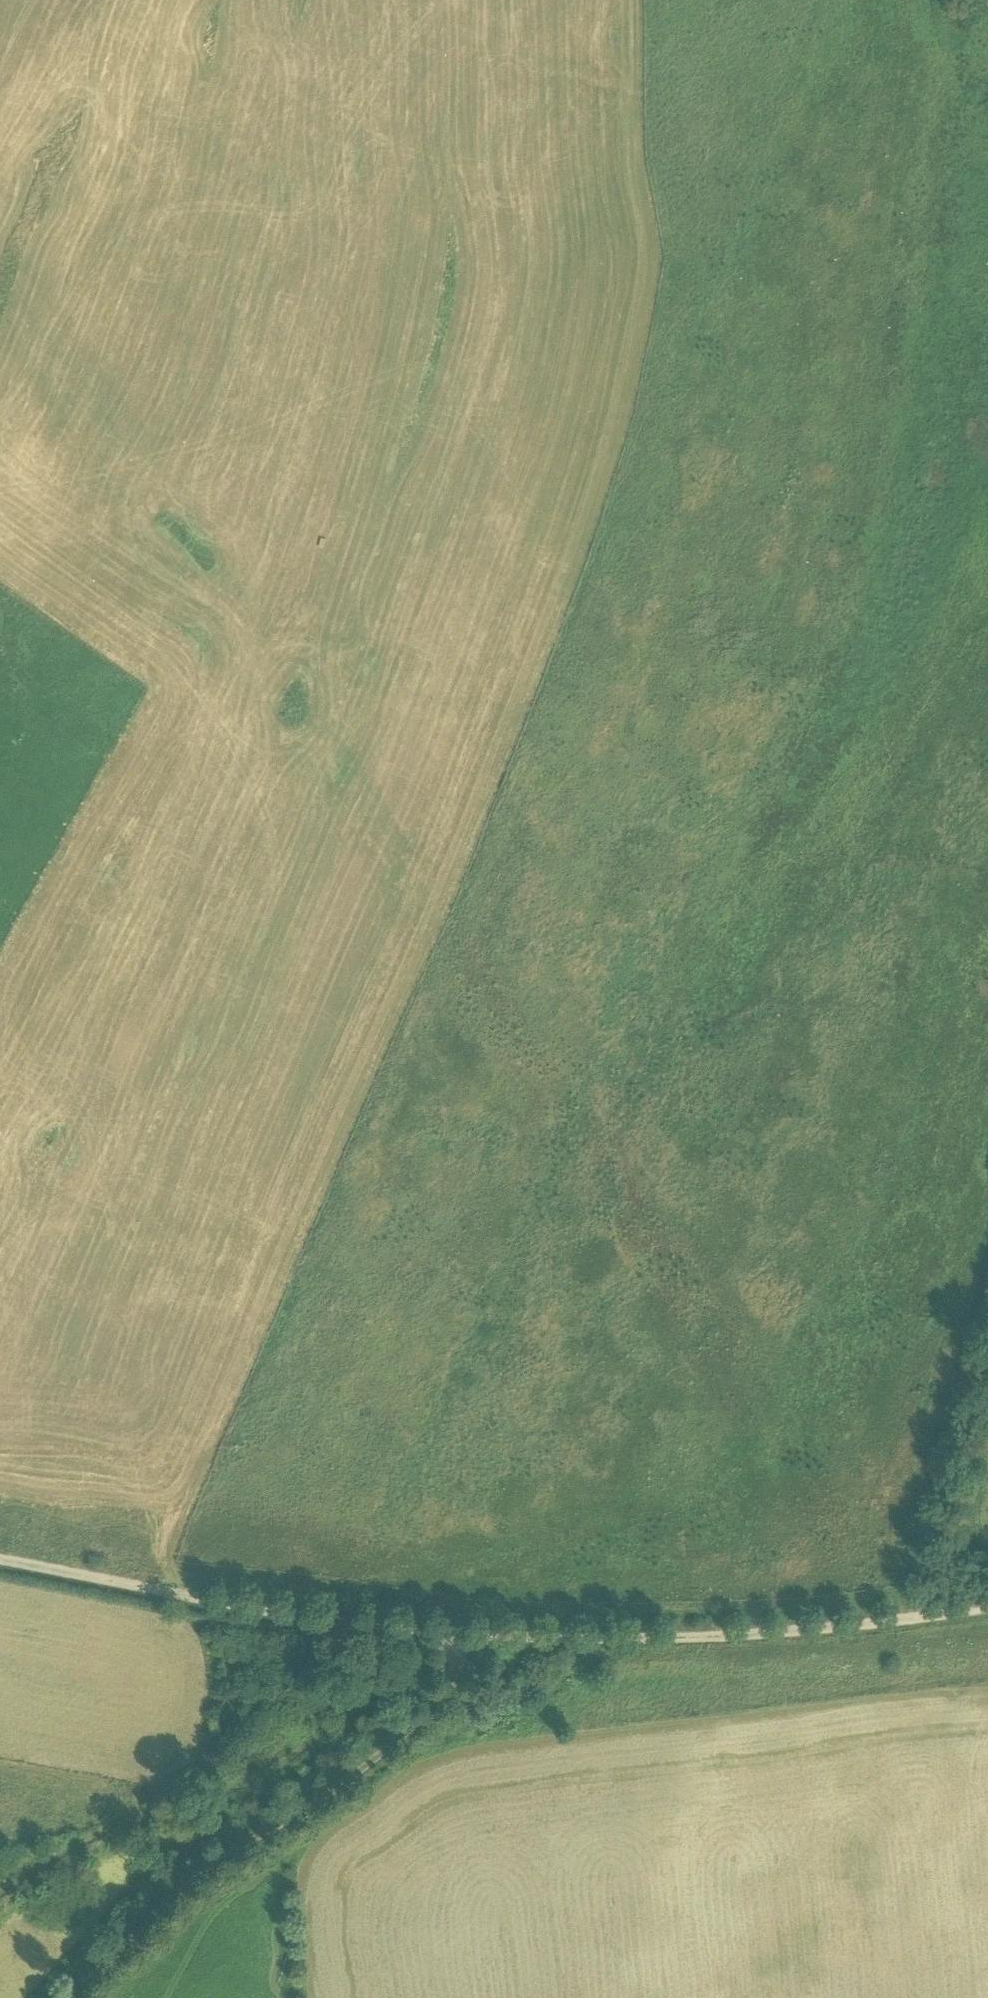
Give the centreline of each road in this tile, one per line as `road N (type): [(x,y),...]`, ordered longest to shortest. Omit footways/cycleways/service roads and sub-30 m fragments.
road 1 (unclassified): [(474,1632),(704,1636),(987,1606)]
road 2 (unclassified): [(474,1632),(225,1602),(0,1559)]

